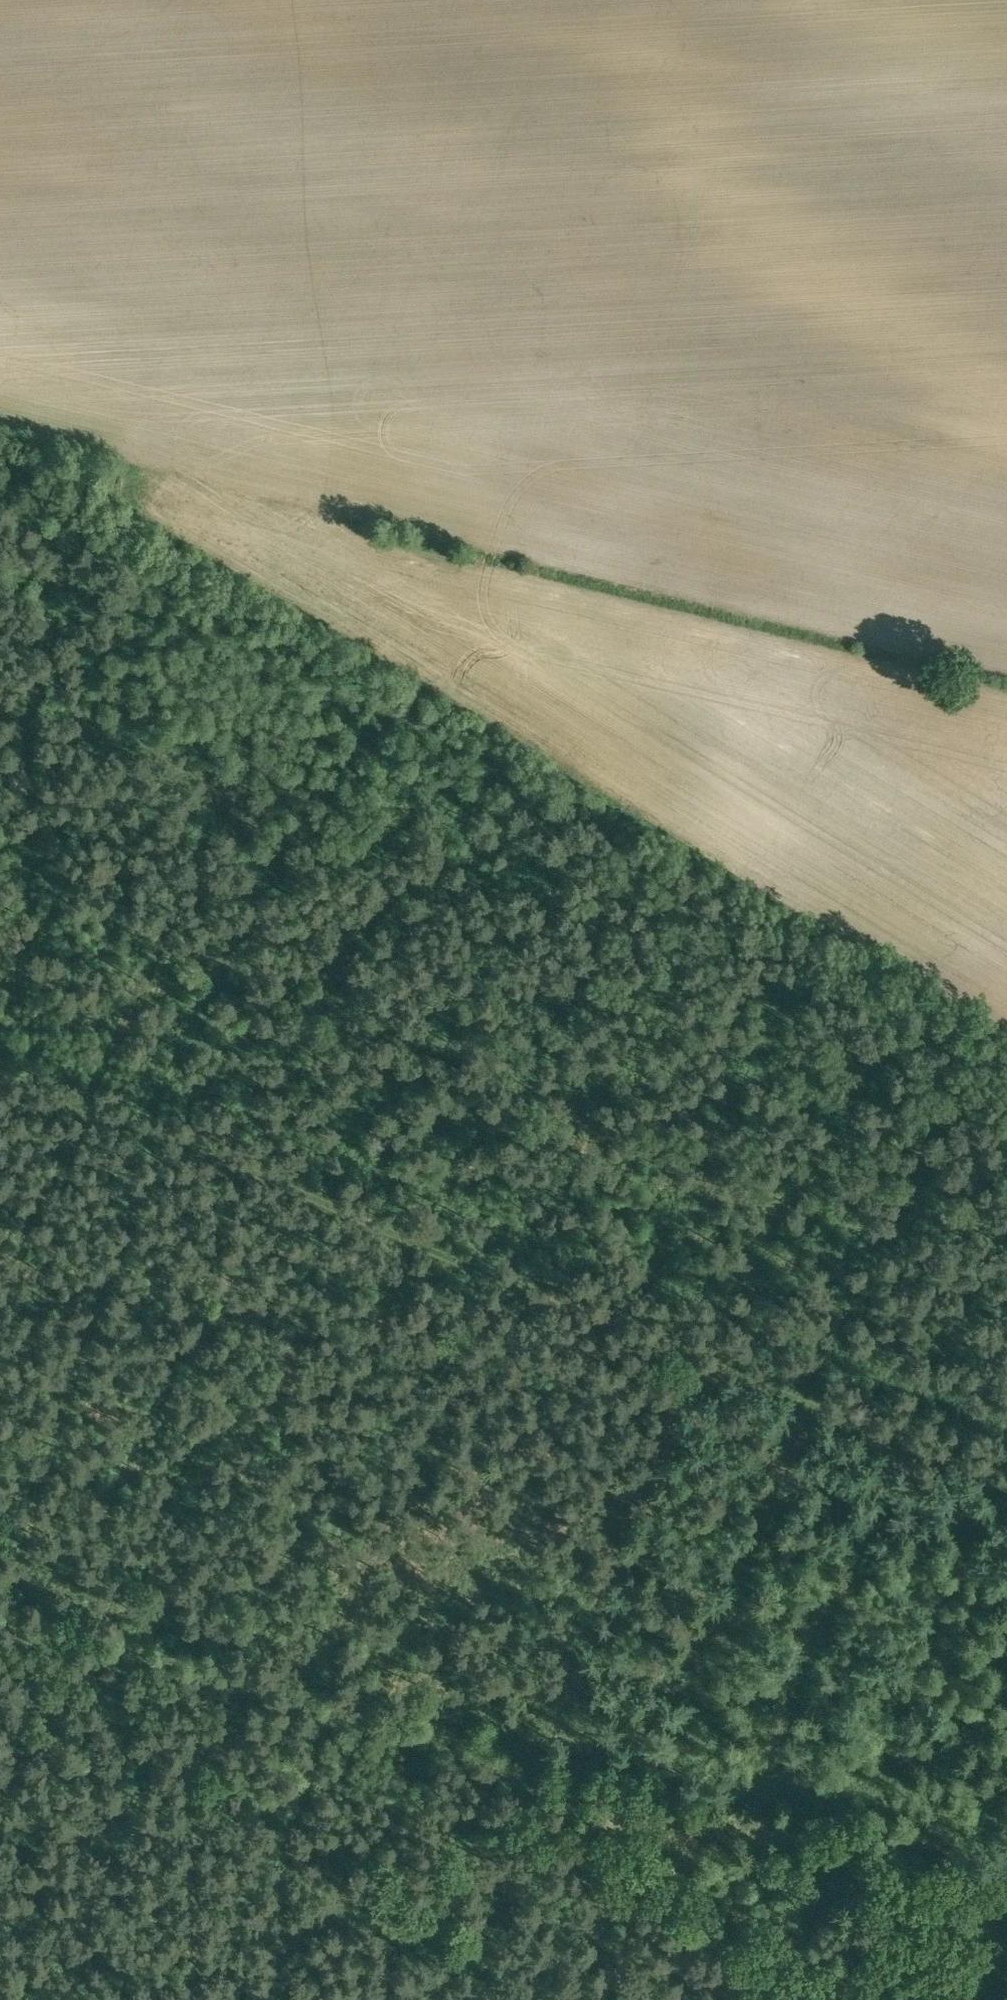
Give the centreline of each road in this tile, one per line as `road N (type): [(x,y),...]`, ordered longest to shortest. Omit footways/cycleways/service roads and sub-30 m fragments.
road 1 (track): [(1006,1472),(955,1433),(393,1206),(245,1124),(0,1059)]

